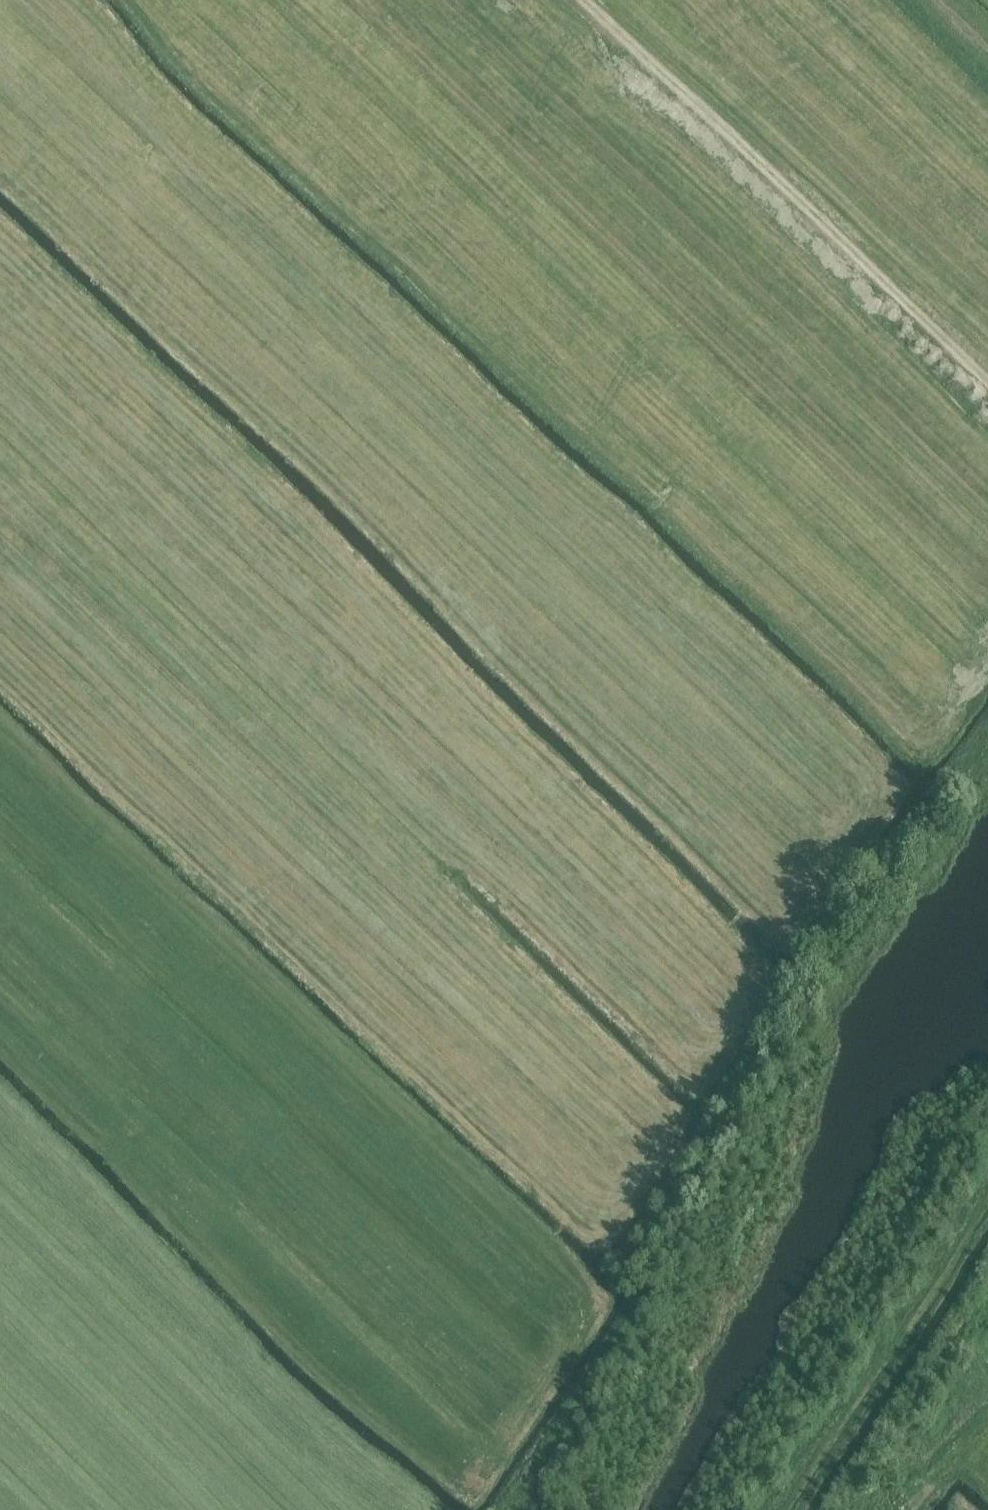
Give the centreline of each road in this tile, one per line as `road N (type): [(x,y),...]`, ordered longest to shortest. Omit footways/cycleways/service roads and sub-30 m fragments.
road 1 (track): [(583,0),(987,387)]

